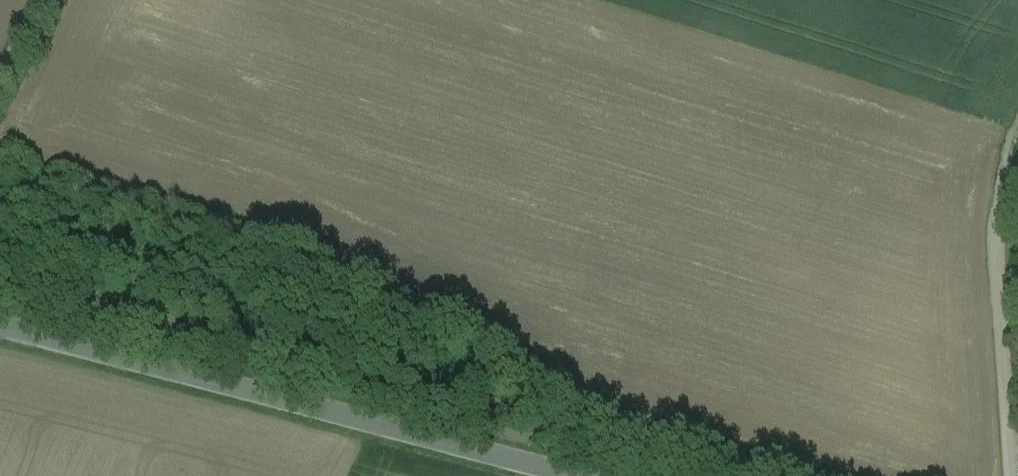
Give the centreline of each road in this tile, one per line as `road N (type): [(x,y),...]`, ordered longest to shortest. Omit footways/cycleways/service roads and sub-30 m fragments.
road 1 (unclassified): [(0,325),(583,475)]
road 2 (track): [(1017,192),(1004,219),(1017,436)]

